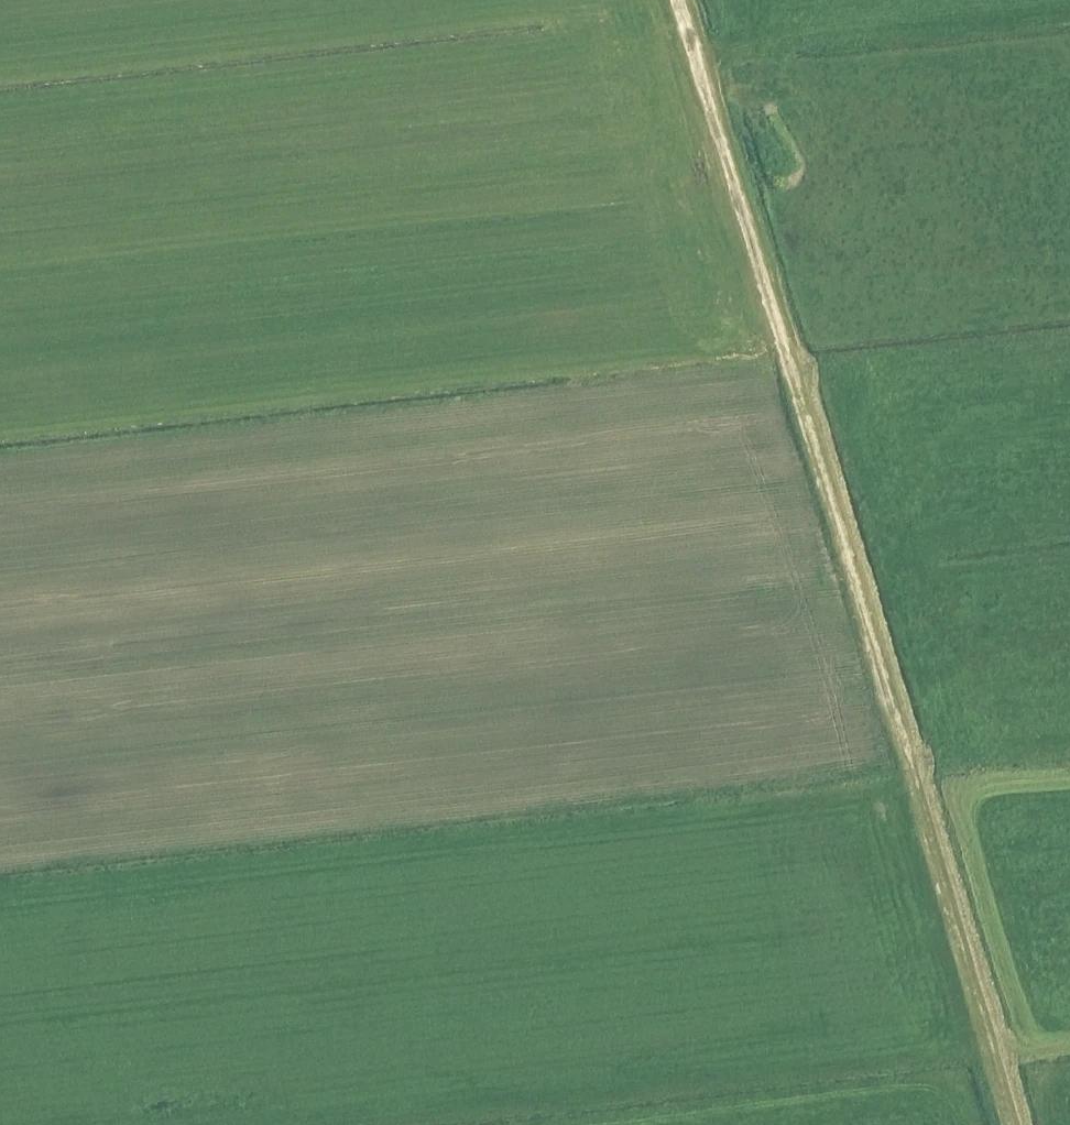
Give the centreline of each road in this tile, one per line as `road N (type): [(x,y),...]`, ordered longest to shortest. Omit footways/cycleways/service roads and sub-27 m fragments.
road 1 (track): [(1009,1124),(673,0)]

